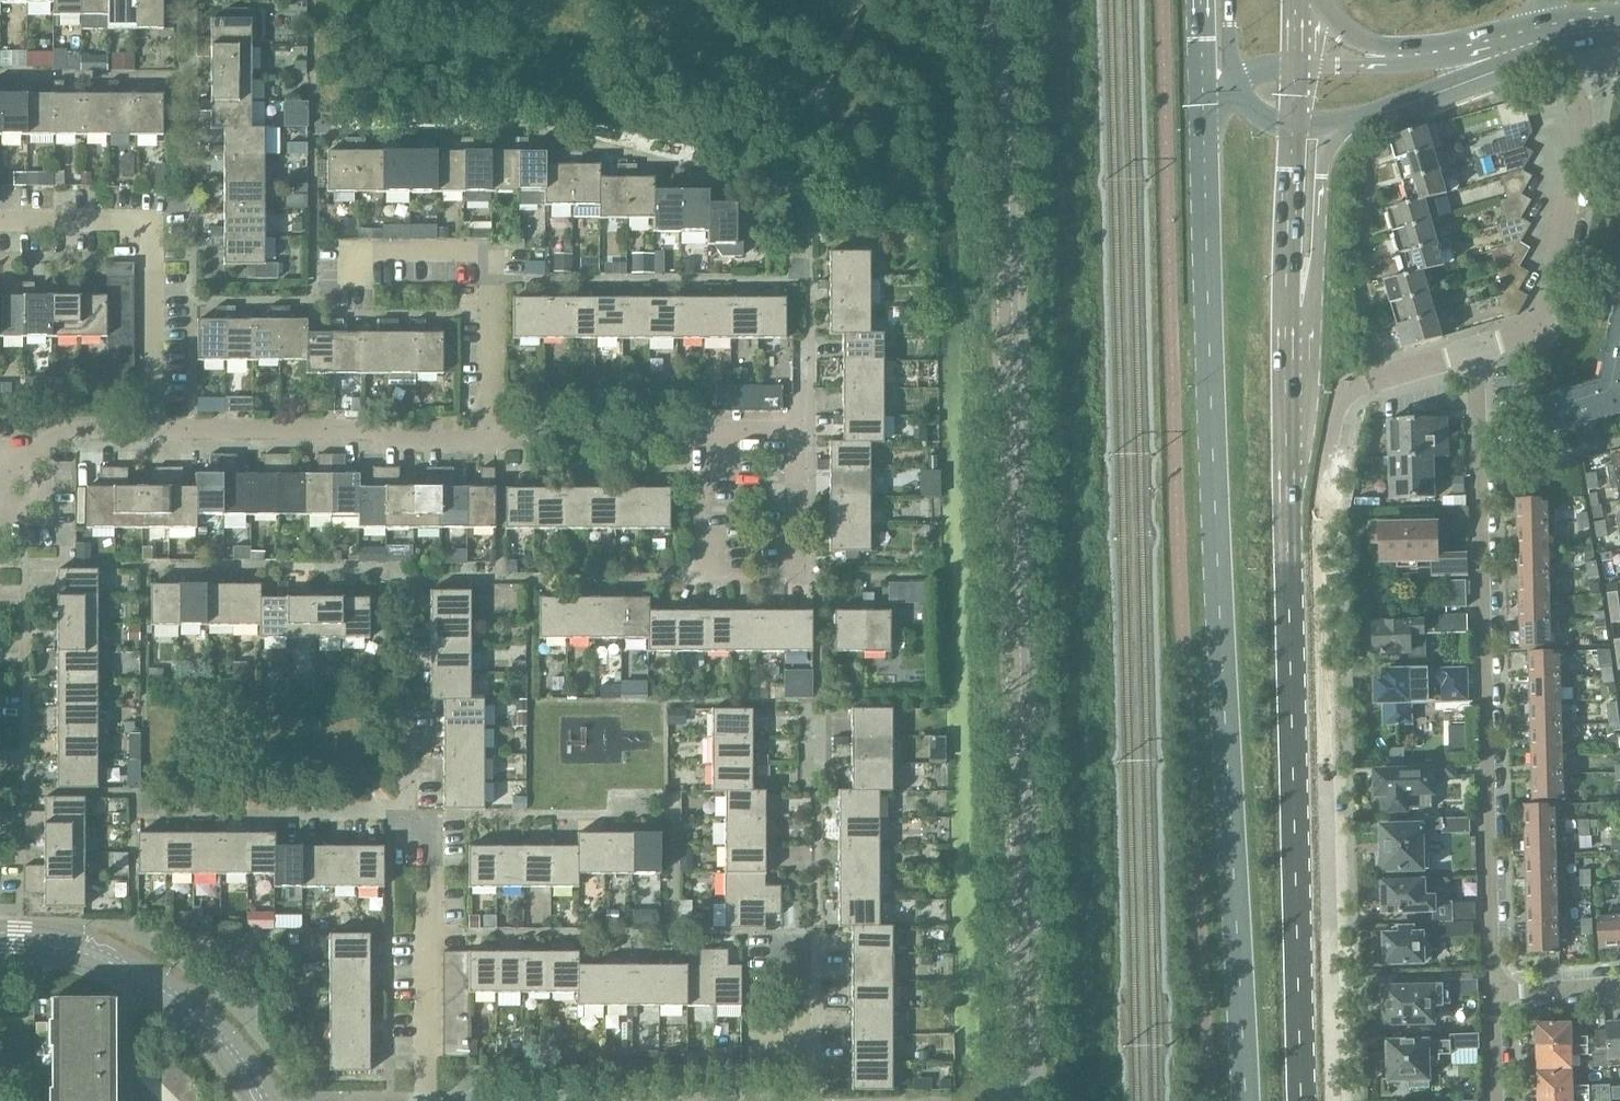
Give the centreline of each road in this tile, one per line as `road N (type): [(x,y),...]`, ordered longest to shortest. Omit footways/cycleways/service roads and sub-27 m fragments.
road 1 (unclassified): [(1005,1100),(1024,1068),(998,47),(985,0)]
road 2 (primary): [(1203,118),(1249,1100)]
road 3 (residential): [(1334,1100),(1318,501),(1334,414),(1344,390),(1364,381),(1476,348)]
road 4 (primary): [(1301,1100),(1285,305)]
road 5 (residential): [(1476,348),(1493,993)]
road 6 (residential): [(149,437),(715,436)]
road 7 (residential): [(1476,348),(1523,336),(1540,322),(1589,27)]
road 8 (residential): [(149,437),(150,223),(0,222)]
road 9 (tertiary): [(264,1100),(194,1013),(145,977),(45,942),(0,937)]
road 10 (primary): [(1285,305),(1316,257),(1321,175),(1337,132),(1362,114)]
road 11 (unclassified): [(1362,114),(1538,40)]
road 12 (primary): [(1285,305),(1293,126)]
road 13 (residential): [(0,462),(38,437),(149,437)]
road 14 (primary): [(1423,53),(1342,35),(1305,0)]
road 15 (unclassified): [(1423,53),(1295,66)]
road 16 (residential): [(1493,993),(1619,984)]

